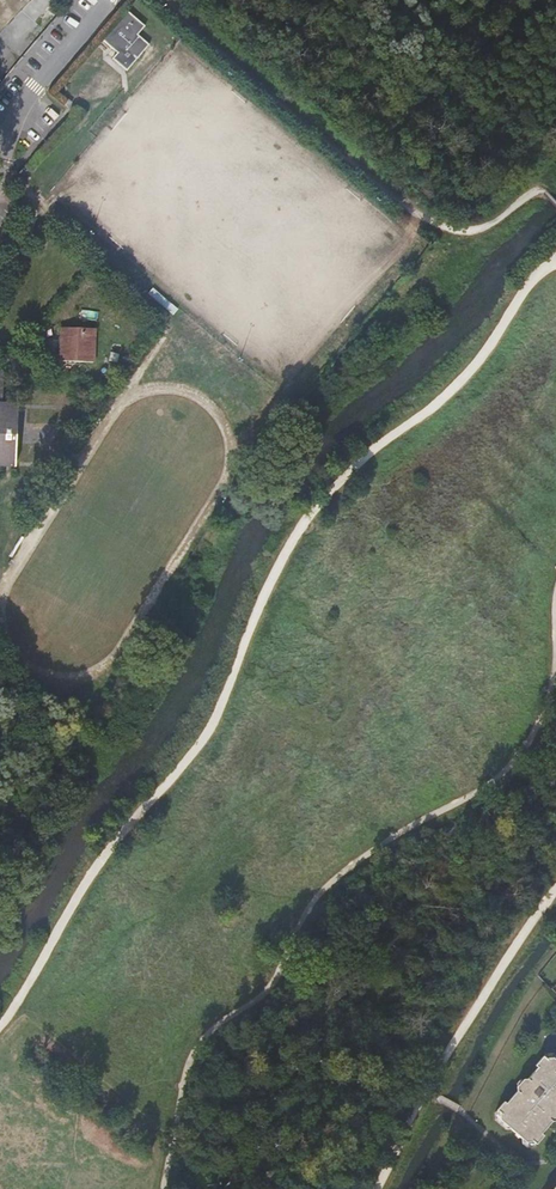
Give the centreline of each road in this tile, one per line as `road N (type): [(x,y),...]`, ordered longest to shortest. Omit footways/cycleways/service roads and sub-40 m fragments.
road 1 (residential): [(105,0),(21,105),(2,155)]

